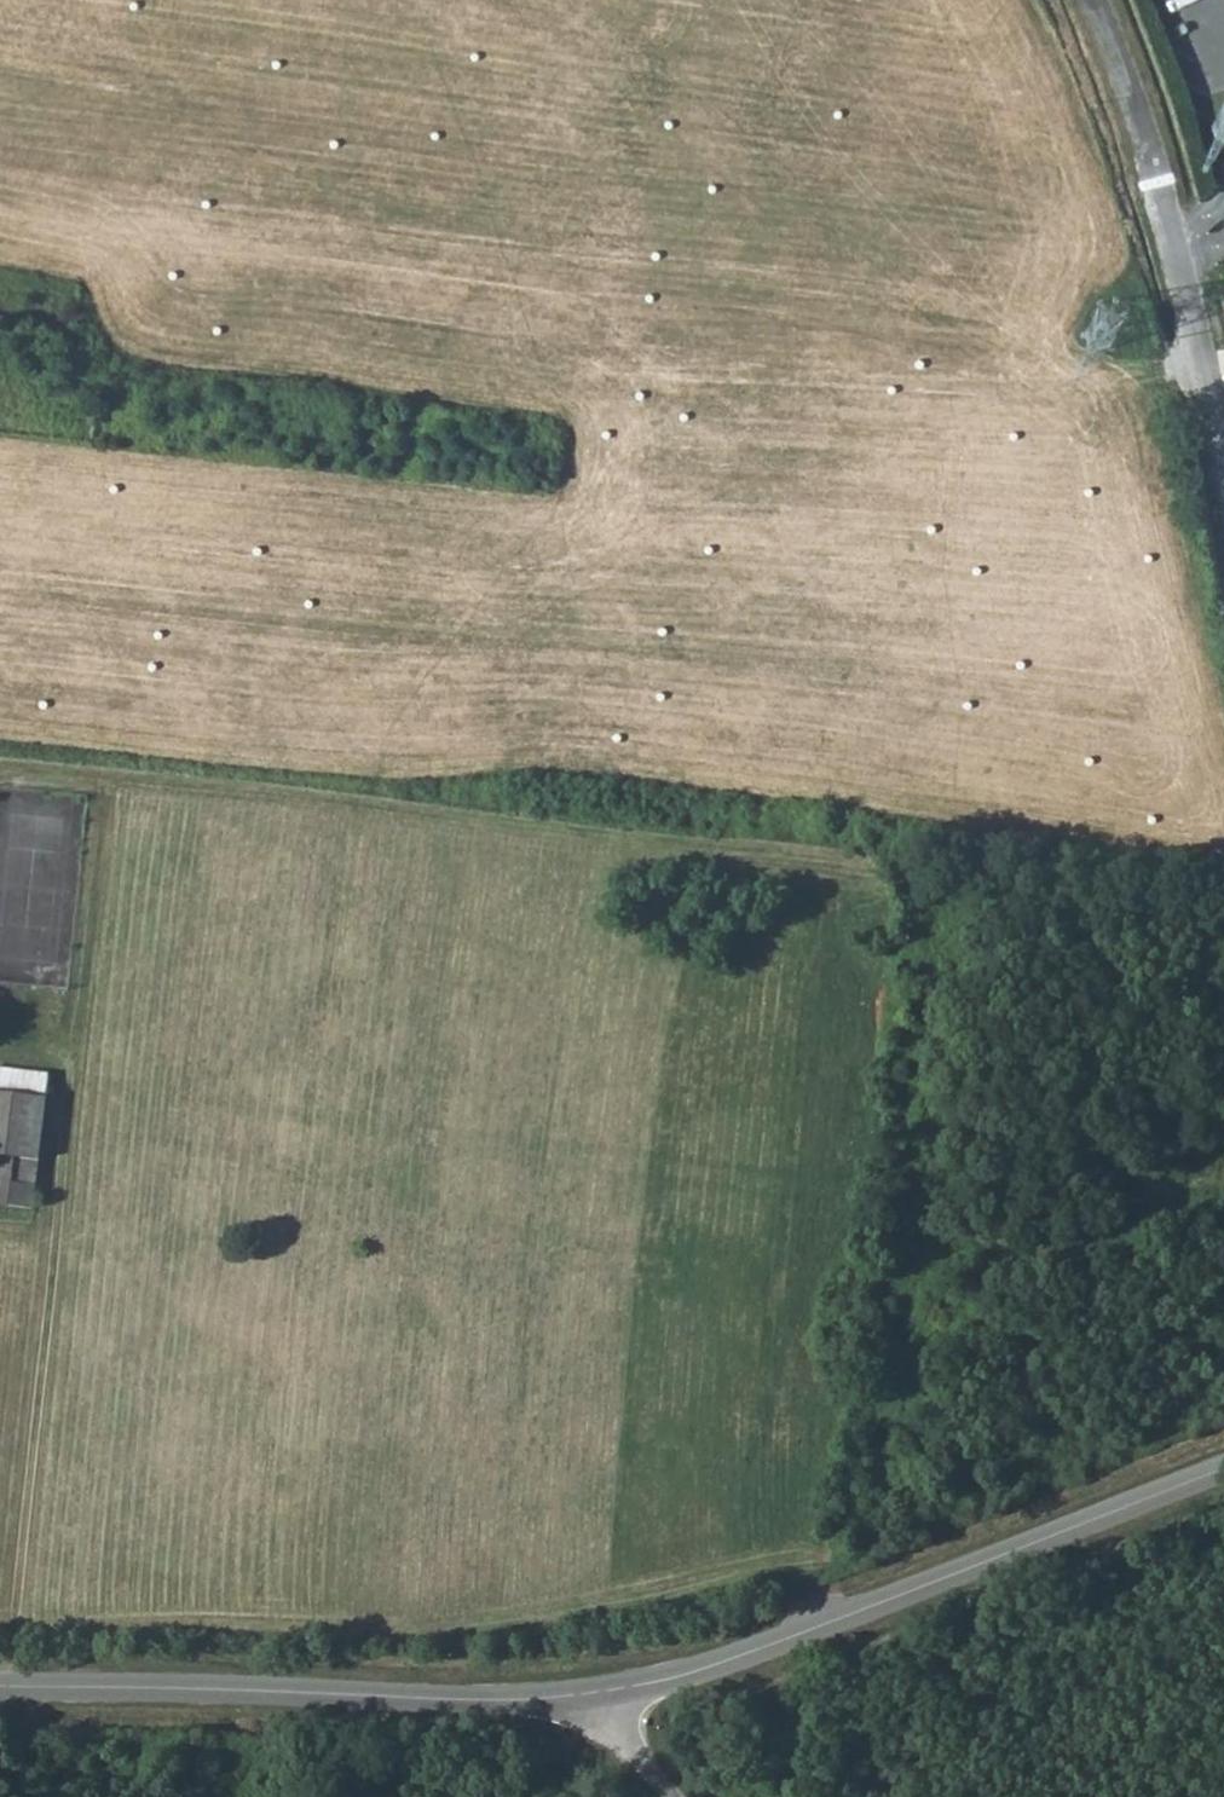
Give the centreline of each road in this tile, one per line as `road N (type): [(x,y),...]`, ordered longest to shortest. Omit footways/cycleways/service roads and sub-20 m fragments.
road 1 (residential): [(590,1695),(702,1668),(1223,1474)]
road 2 (residential): [(0,1685),(484,1701),(590,1695)]
road 3 (residential): [(1223,433),(1173,207),(1096,0)]
road 4 (unclassified): [(590,1695),(681,1796)]

